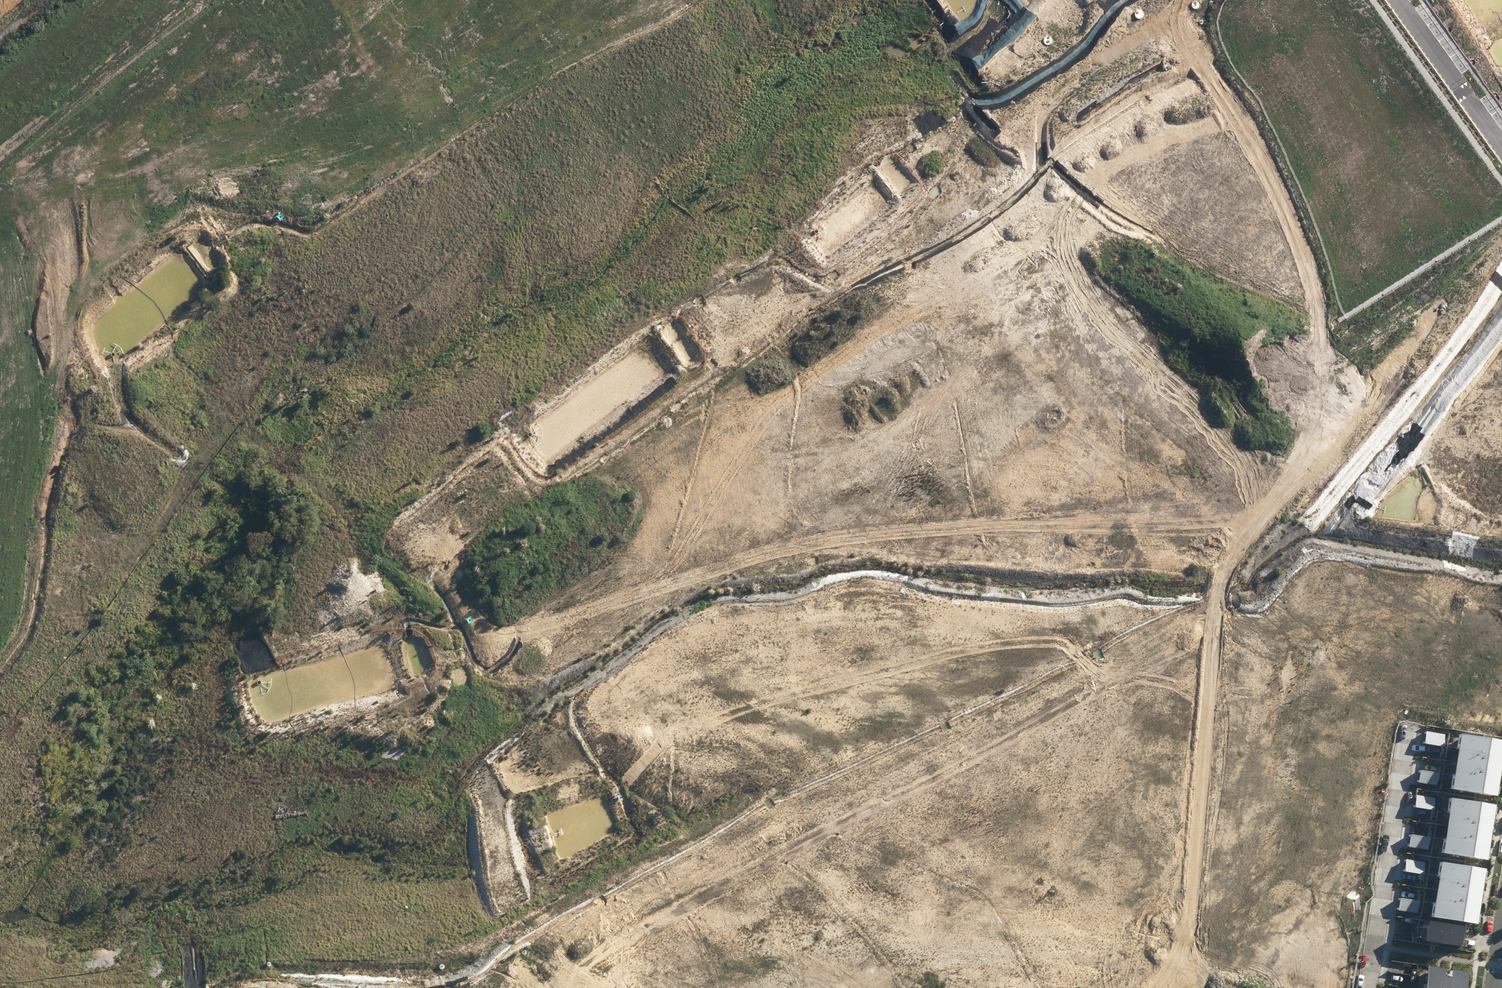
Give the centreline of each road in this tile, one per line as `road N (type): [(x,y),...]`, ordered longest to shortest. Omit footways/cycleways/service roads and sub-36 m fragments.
road 1 (secondary): [(1155,15),(452,515),(317,562),(217,584),(82,585),(0,573)]
road 2 (secondary): [(0,540),(126,558),(200,557),(319,536),(439,490),(584,398),(1141,0)]
road 3 (unknown): [(95,0),(373,352),(452,515),(550,741),(570,811),(559,987)]
road 4 (unknown): [(966,152),(1067,284),(1092,356),(1094,427),(1005,987)]
road 5 (unknown): [(807,266),(876,352),(887,393),(878,513),(802,987)]
road 6 (unknown): [(102,421),(304,266),(539,144),(709,0)]
road 7 (tertiary): [(1304,556),(1320,412),(1313,335),(1286,222),(1244,138),(1155,15)]
road 8 (tertiary): [(1236,987),(1304,556)]
road 9 (unknown): [(55,552),(78,445),(102,421),(0,292)]
road 10 (residential): [(1409,729),(1368,987)]
road 11 (tertiary): [(1304,556),(1501,590)]
road 12 (unknown): [(539,144),(430,0)]
road 13 (residential): [(1501,146),(1398,0)]

